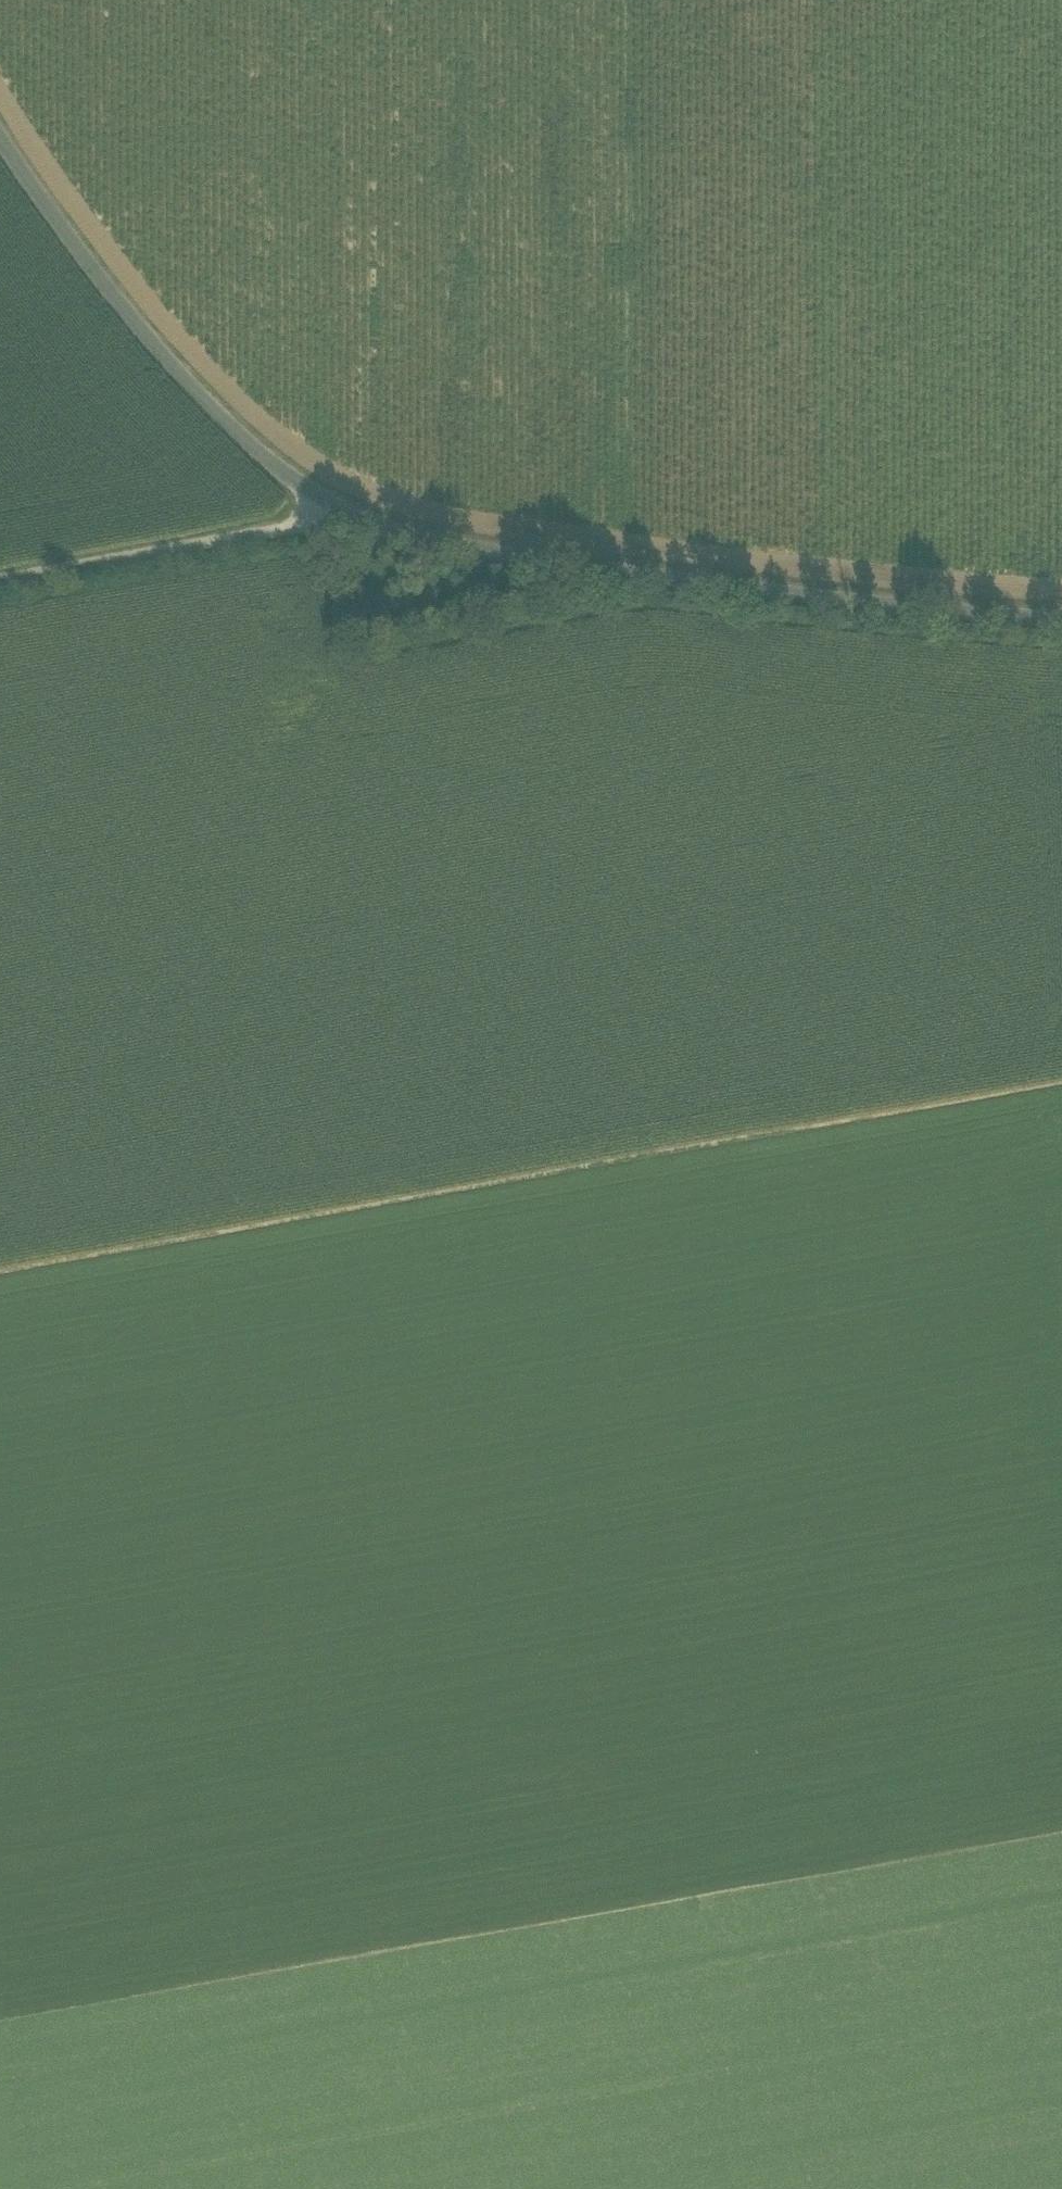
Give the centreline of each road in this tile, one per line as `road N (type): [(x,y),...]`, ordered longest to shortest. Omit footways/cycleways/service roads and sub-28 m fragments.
road 1 (unclassified): [(0,134),(192,390),(350,515),(417,537),(644,575),(1061,615)]
road 2 (track): [(0,578),(350,515)]

